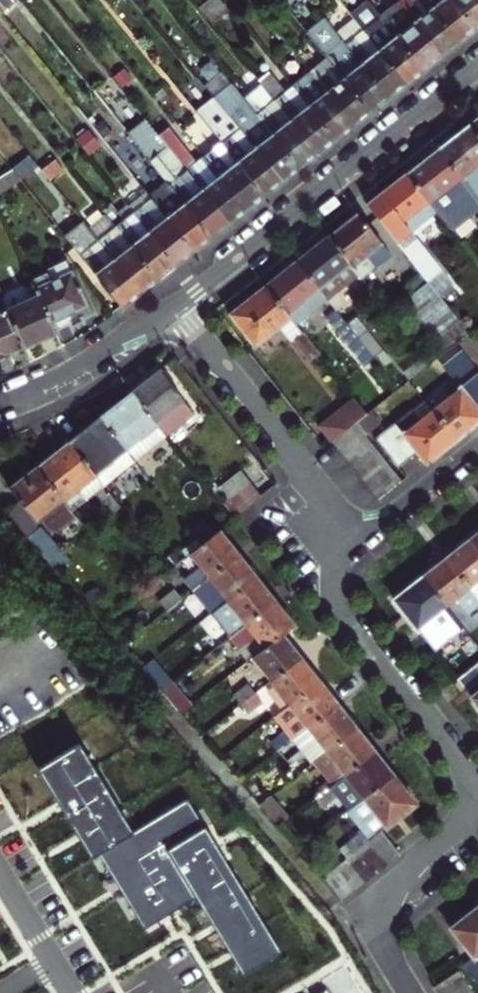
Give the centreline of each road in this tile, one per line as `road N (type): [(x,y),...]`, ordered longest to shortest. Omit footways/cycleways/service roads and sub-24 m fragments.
road 1 (residential): [(329,558),(347,622),(460,759),(473,794),(470,812),(386,905),(383,939),(408,992)]
road 2 (residential): [(477,67),(174,305)]
road 3 (residential): [(174,305),(312,477),(329,558)]
road 4 (residential): [(174,305),(66,371),(0,399)]
road 5 (residential): [(329,558),(477,443)]

